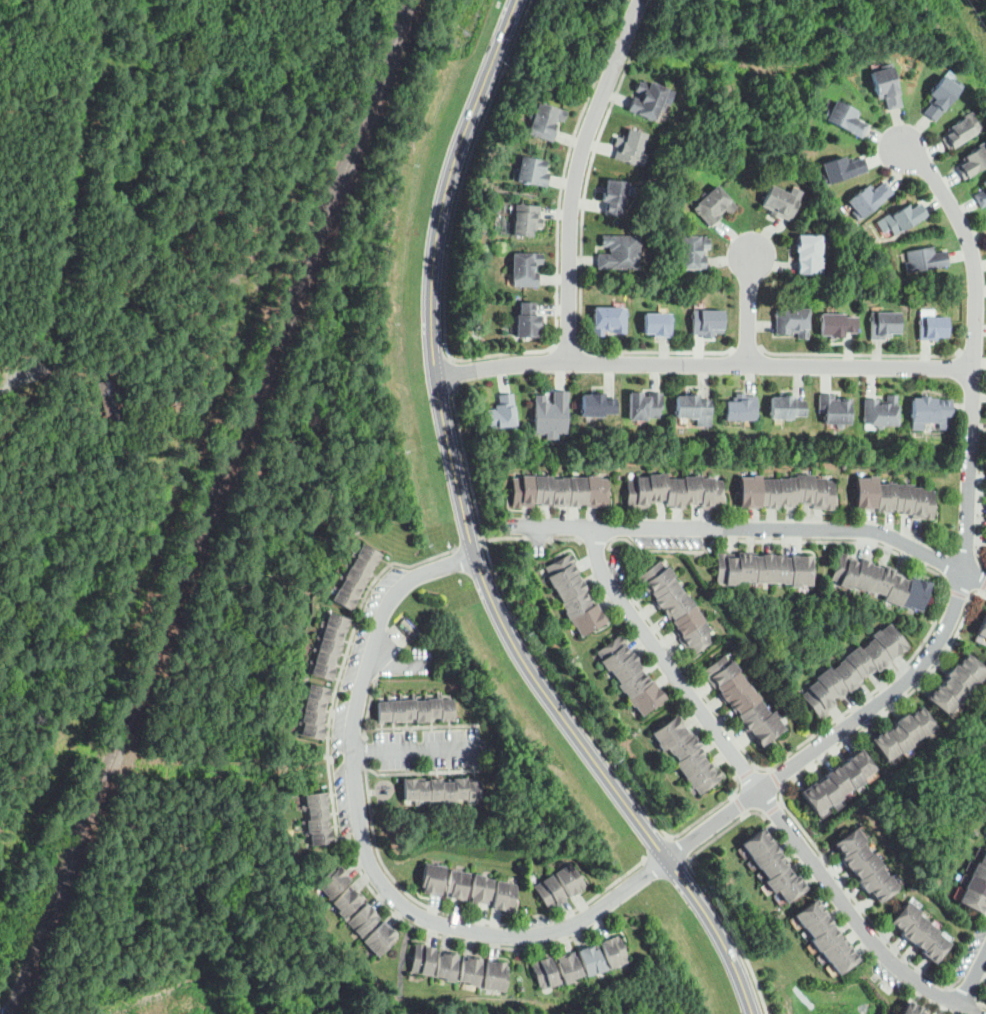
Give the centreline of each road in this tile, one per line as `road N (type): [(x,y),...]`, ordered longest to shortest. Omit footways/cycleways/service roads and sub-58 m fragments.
road 1 (residential): [(476,555),(399,587),(367,664),(355,751),(365,842),(378,874),(418,913),(515,935),(576,922),(668,858)]
road 2 (residential): [(596,526),(610,585),(877,946),(927,988),(976,1013)]
road 3 (secondary): [(515,0),(450,170),(434,253),(436,375),(476,555)]
road 4 (residential): [(436,375),(568,361),(973,367)]
road 5 (secondary): [(476,555),(537,677),(700,899),(753,1013)]
road 6 (residential): [(507,524),(856,528),(895,537),(964,571)]
road 7 (residential): [(903,149),(931,173),(973,257),(964,571)]
road 8 (residential): [(668,858),(911,677),(946,629),(964,571)]
road 9 (track): [(0,396),(60,311),(106,0)]
road 10 (residential): [(568,361),(576,174),(640,0)]
road 11 (residential): [(486,746),(355,751)]

